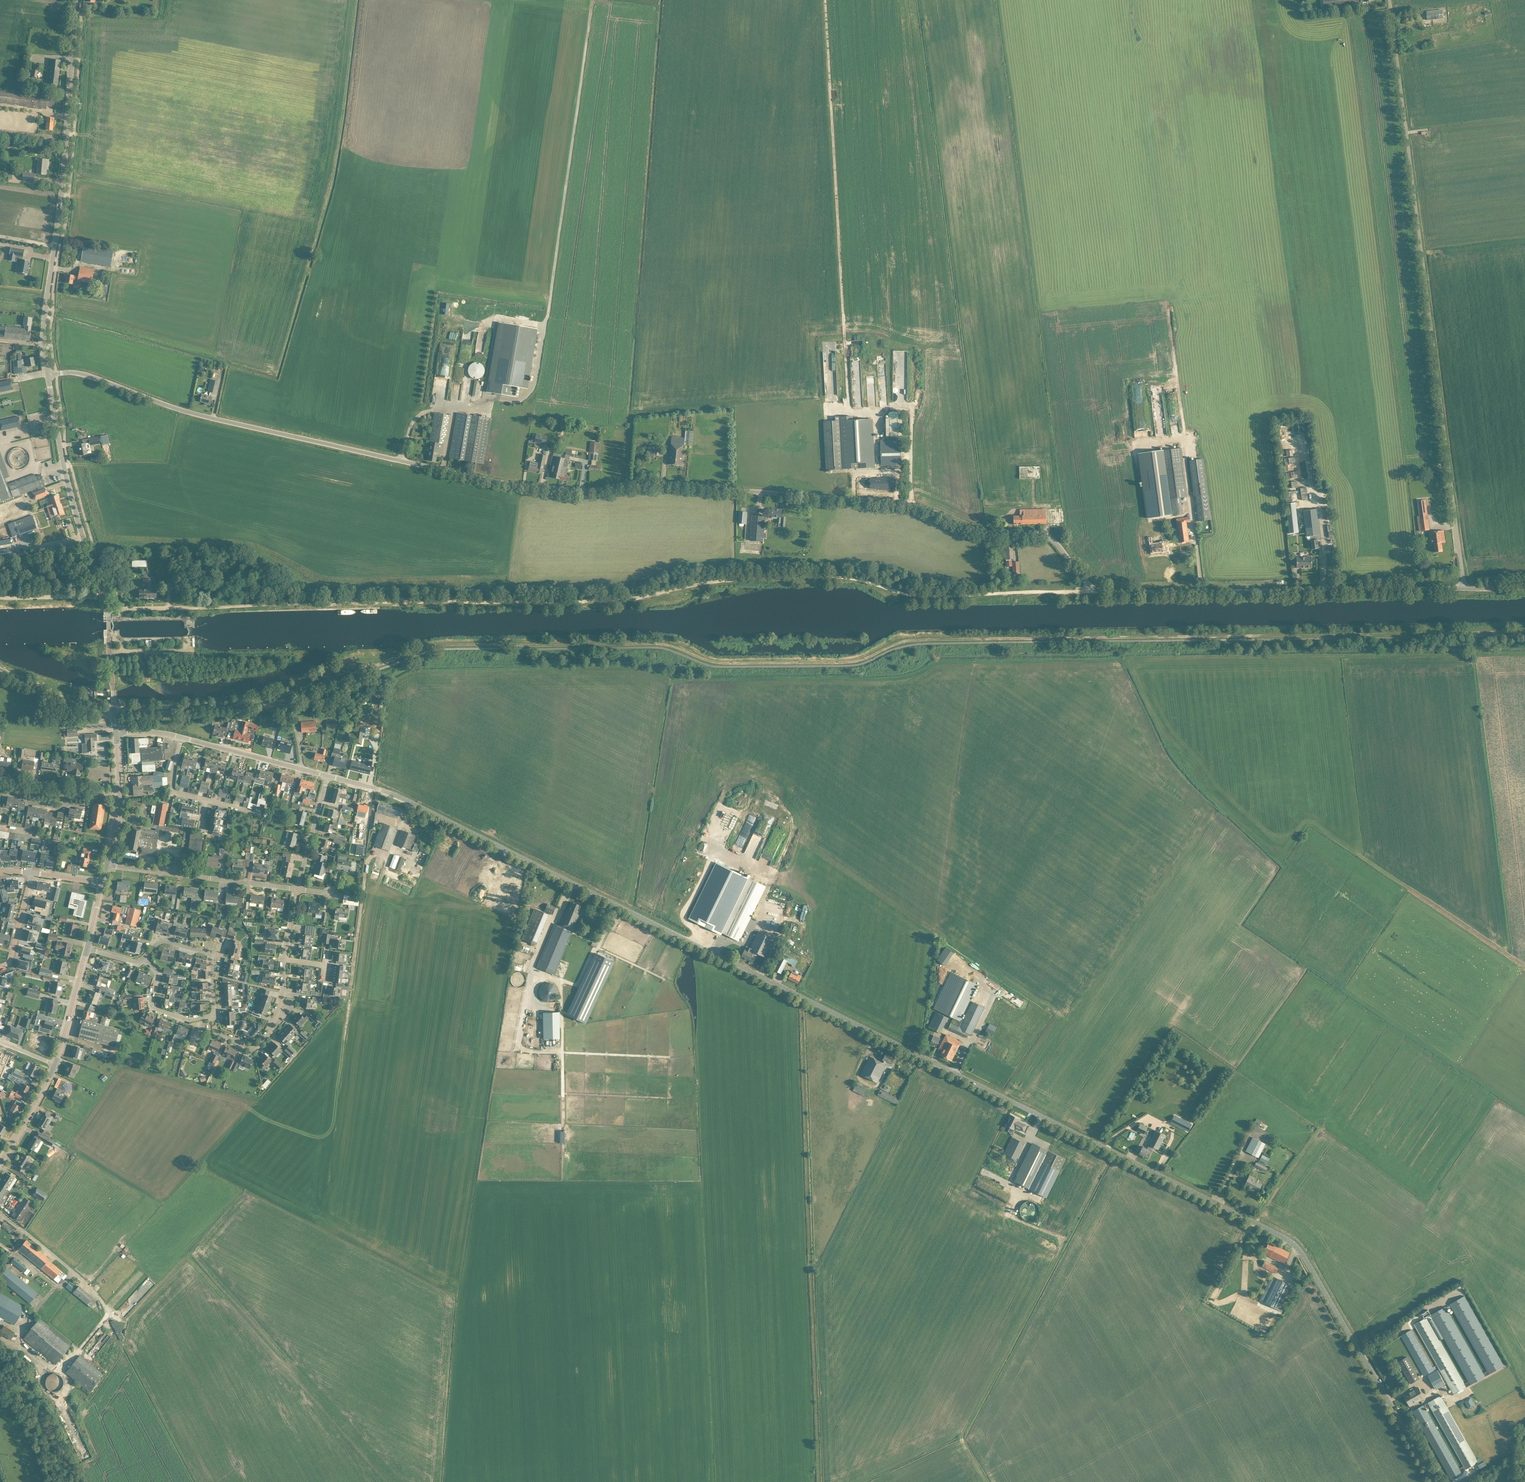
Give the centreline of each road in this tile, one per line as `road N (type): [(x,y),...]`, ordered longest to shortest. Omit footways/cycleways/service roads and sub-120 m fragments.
road 1 (unclassified): [(1465,585),(1102,592),(1042,534),(976,531),(902,503),(674,485),(572,495),(487,482),(201,418),(77,373),(49,375)]
road 2 (track): [(1524,630),(915,636),(858,660),(710,661),(666,644),(432,644),(258,701),(114,712)]
road 3 (unclassified): [(1435,1481),(1285,1235),(417,805),(329,777)]
road 4 (track): [(198,608),(607,600),(647,597),(707,577),(856,577),(902,591),(1097,591)]
road 5 (unclassified): [(1388,0),(1465,585)]
road 6 (track): [(819,1481),(801,997)]
road 7 (tertiary): [(49,375),(43,329),(77,0)]
road 8 (tertiary): [(108,609),(72,499),(49,375)]
road 9 (residential): [(298,889),(107,866)]
road 10 (track): [(1524,965),(1369,860)]
road 11 (unclassified): [(329,777),(183,739)]
road 12 (residential): [(108,1312),(96,1291),(0,1214)]
road 13 (residential): [(216,1016),(214,954),(158,939),(147,960)]
road 14 (residential): [(217,1031),(259,1045),(285,988),(284,959)]
road 15 (tertiary): [(56,1067),(88,948)]
road 16 (unclassified): [(114,712),(75,707),(0,671)]

